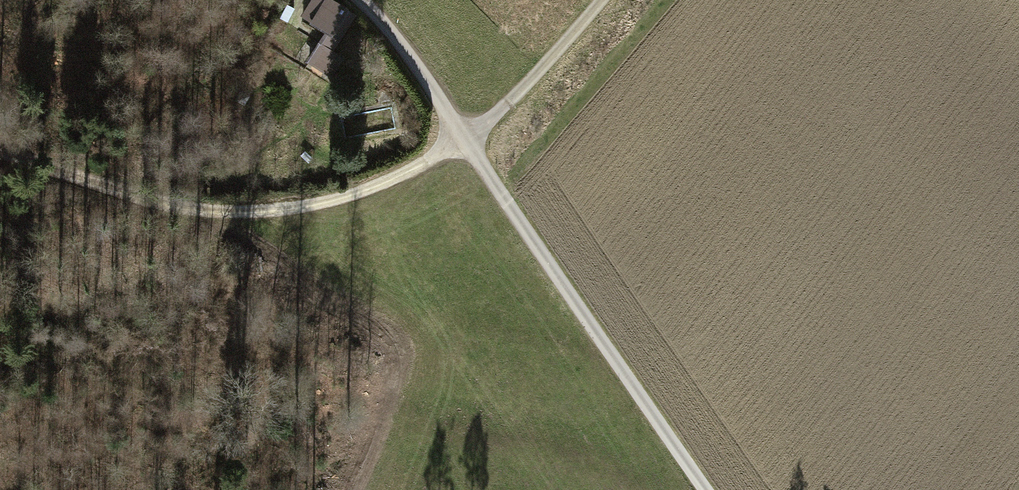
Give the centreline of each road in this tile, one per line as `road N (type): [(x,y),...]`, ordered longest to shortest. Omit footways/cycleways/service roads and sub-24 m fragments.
road 1 (track): [(603,0),(466,145),(405,178),(312,210),(214,220),(0,162)]
road 2 (residential): [(353,0),(396,37),(705,489)]

